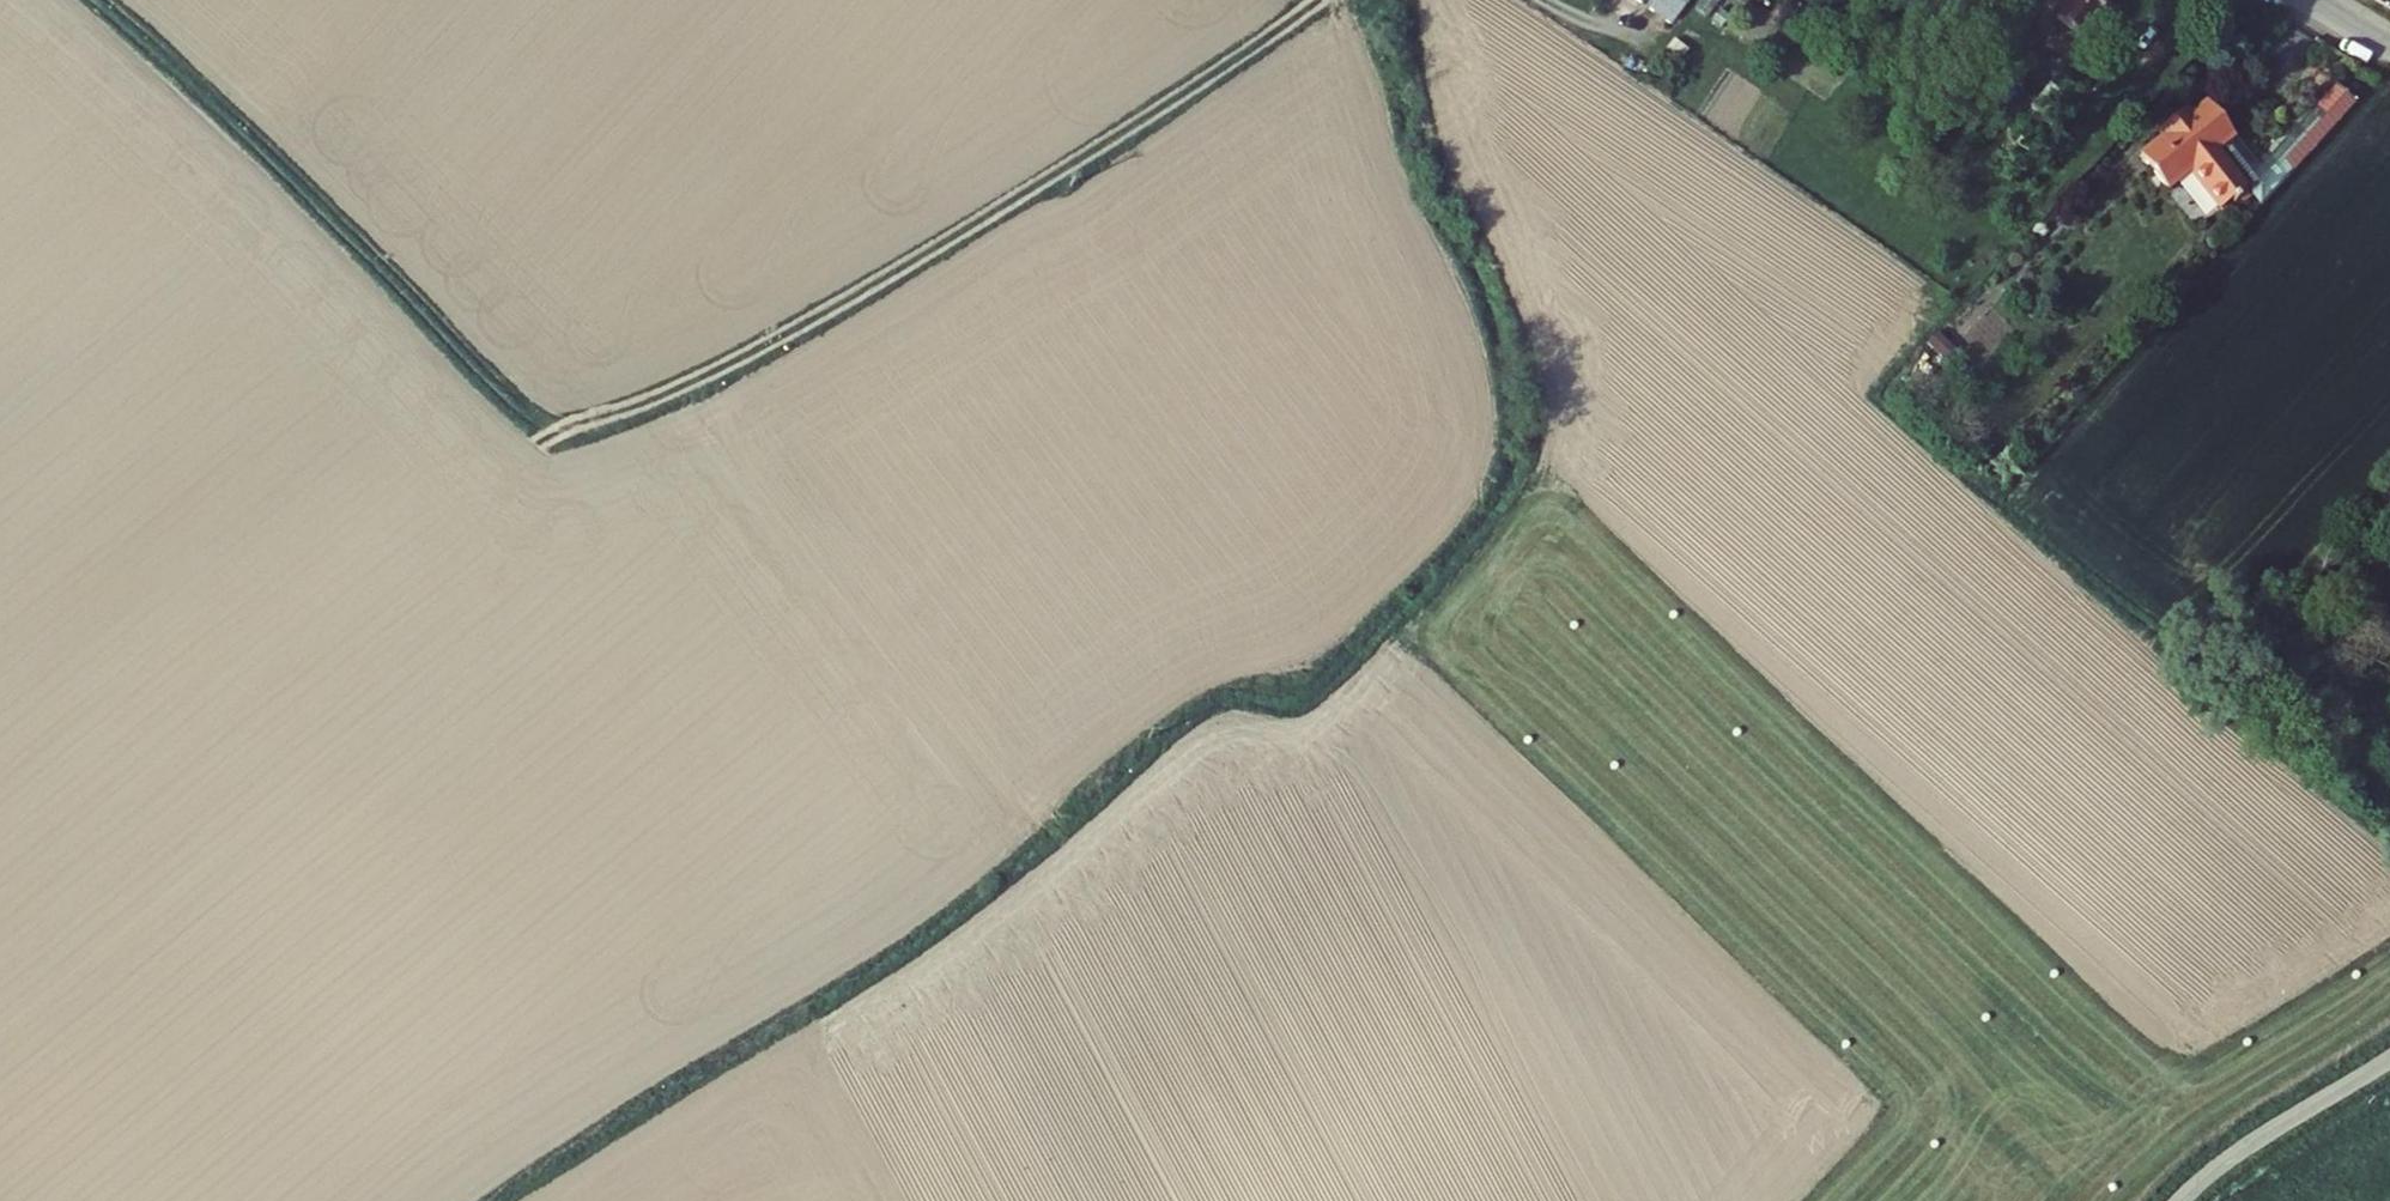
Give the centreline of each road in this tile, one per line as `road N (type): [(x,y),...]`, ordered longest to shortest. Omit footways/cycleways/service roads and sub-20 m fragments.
road 1 (residential): [(2389,1060),(2243,1147),(2179,1200)]

